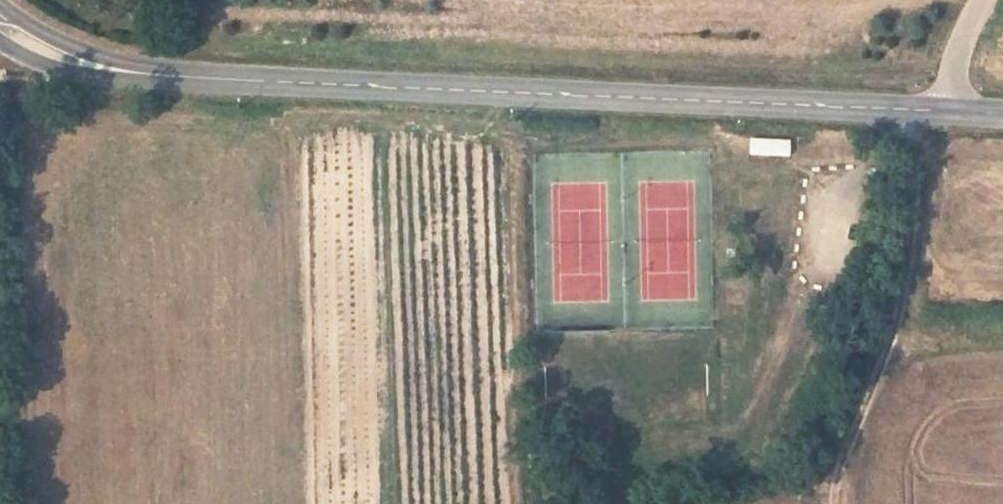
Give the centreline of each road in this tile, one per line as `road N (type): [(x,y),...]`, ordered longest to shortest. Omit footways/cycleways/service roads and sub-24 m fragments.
road 1 (tertiary): [(935,112),(112,68),(43,48),(0,22)]
road 2 (track): [(834,503),(903,291),(914,137),(935,112)]
road 3 (unclassified): [(980,0),(935,112)]

